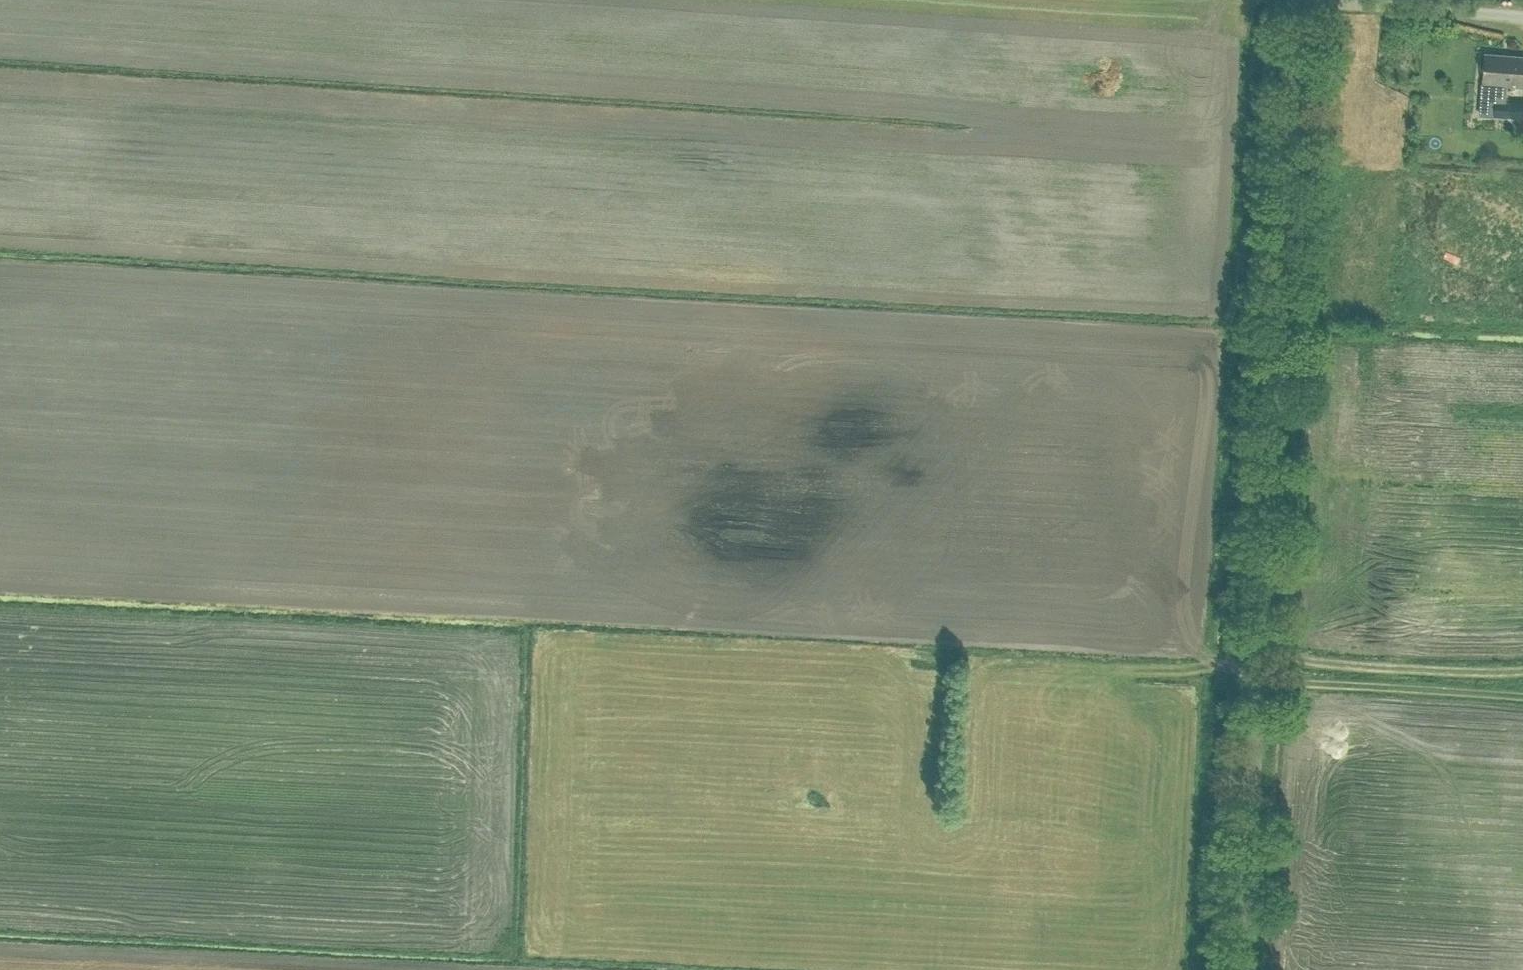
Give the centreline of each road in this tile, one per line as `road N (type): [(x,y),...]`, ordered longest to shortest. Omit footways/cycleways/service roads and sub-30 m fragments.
road 1 (unclassified): [(1242,969),(1297,0)]
road 2 (track): [(1262,670),(902,652)]

